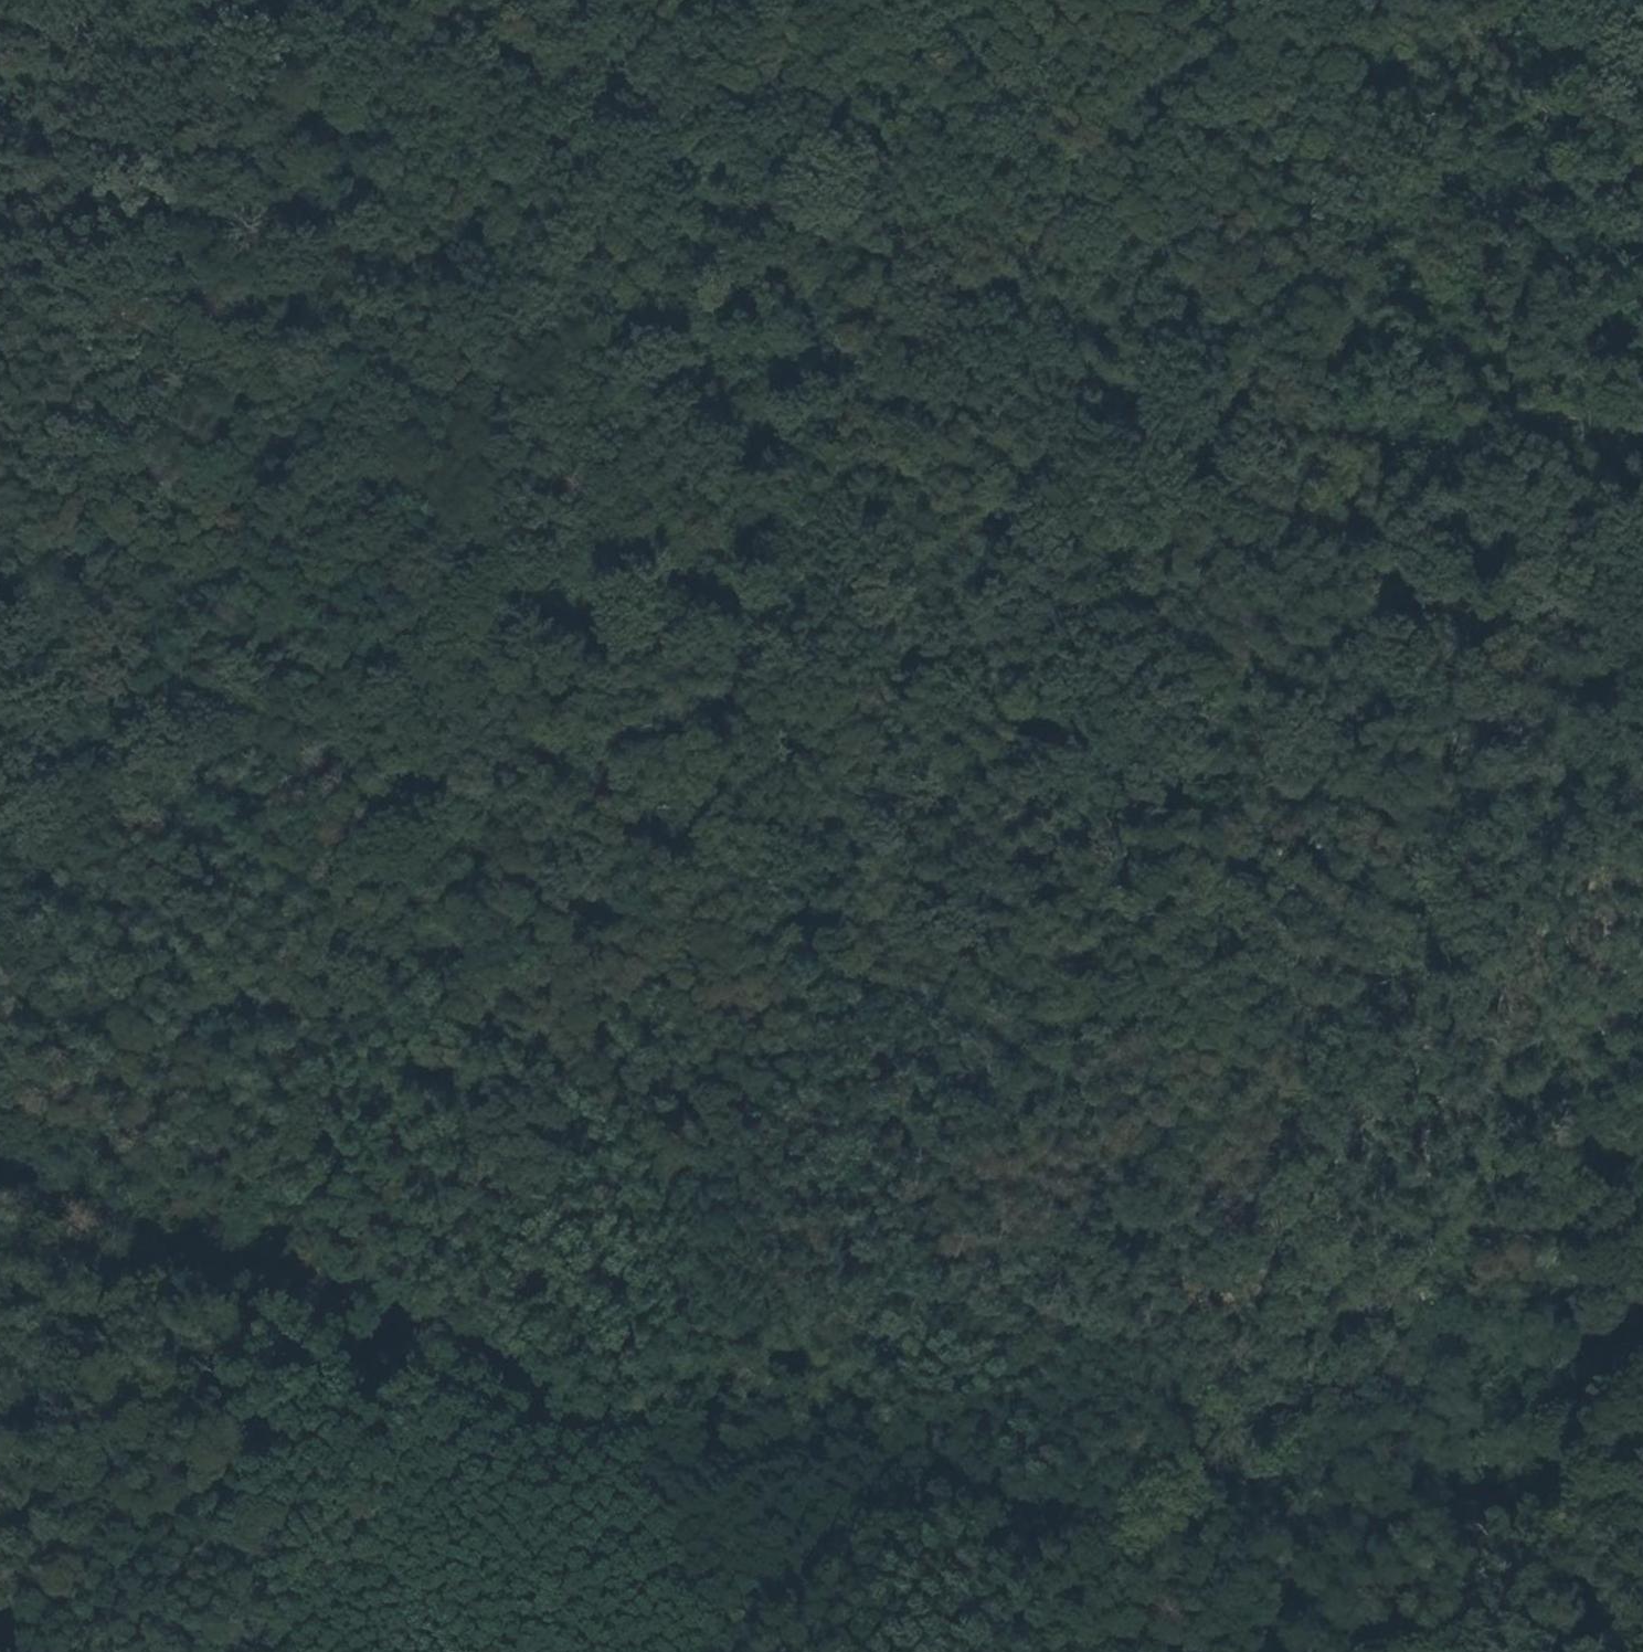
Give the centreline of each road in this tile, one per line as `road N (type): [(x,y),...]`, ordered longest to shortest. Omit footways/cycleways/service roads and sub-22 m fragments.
road 1 (track): [(1642,1246),(1613,1262),(1525,1351),(1443,1456),(1202,1651)]

